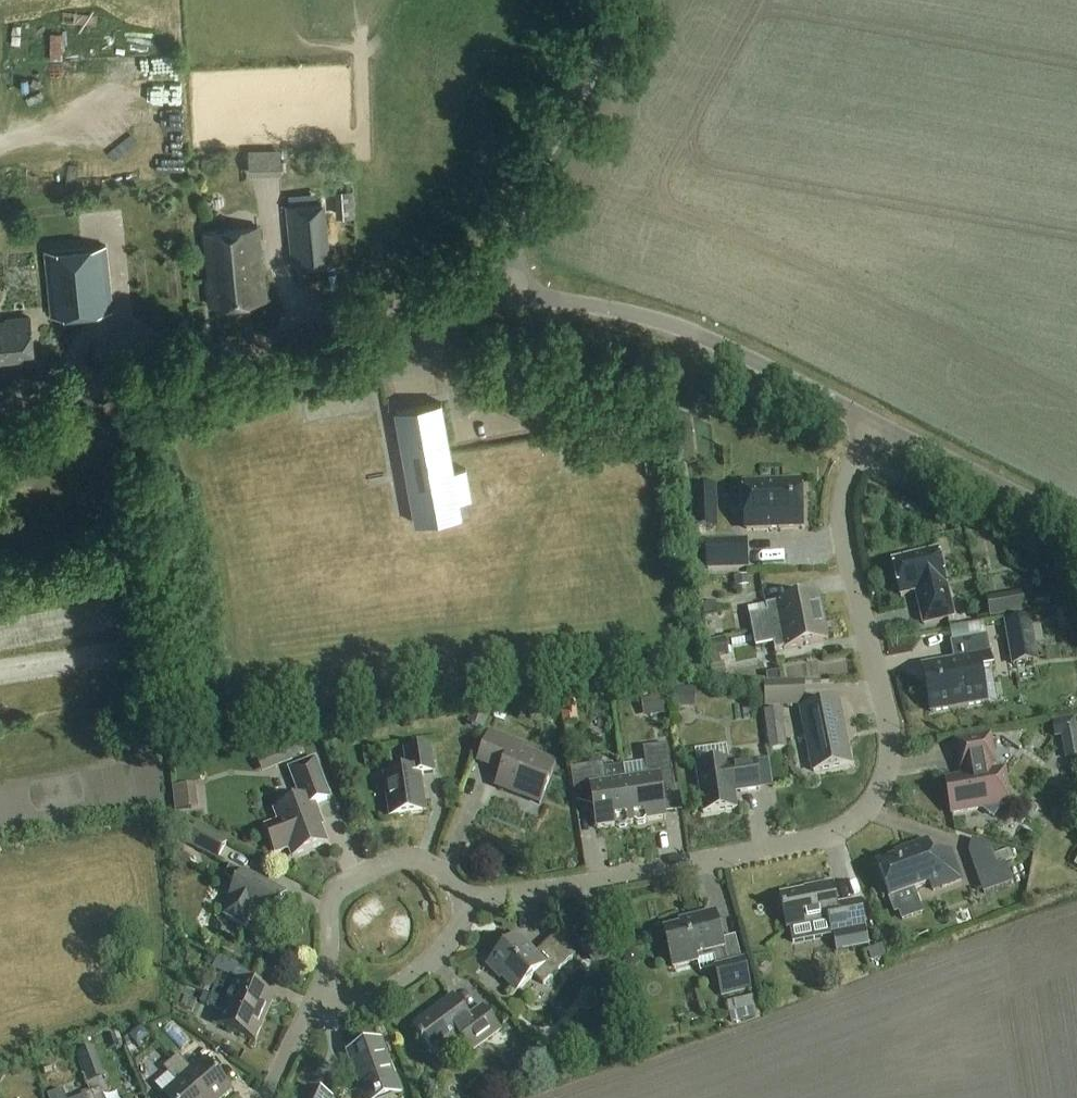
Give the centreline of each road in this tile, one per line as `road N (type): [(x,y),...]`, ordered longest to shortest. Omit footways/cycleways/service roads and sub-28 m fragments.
road 1 (residential): [(462,901),(816,840),(872,800),(888,730),(841,521),(844,481),(869,421)]
road 2 (tertiary): [(0,410),(438,302),(511,295)]
road 3 (tertiary): [(869,421),(682,330),(511,295)]
road 4 (tertiary): [(511,295),(510,228),(527,180),(626,0)]
road 5 (residential): [(318,996),(333,895),(372,865),(401,853),(433,865),(462,901)]
road 6 (tertiary): [(1076,520),(869,421)]
road 7 (residential): [(318,996),(344,1007),(374,1000),(446,940),(462,901)]

